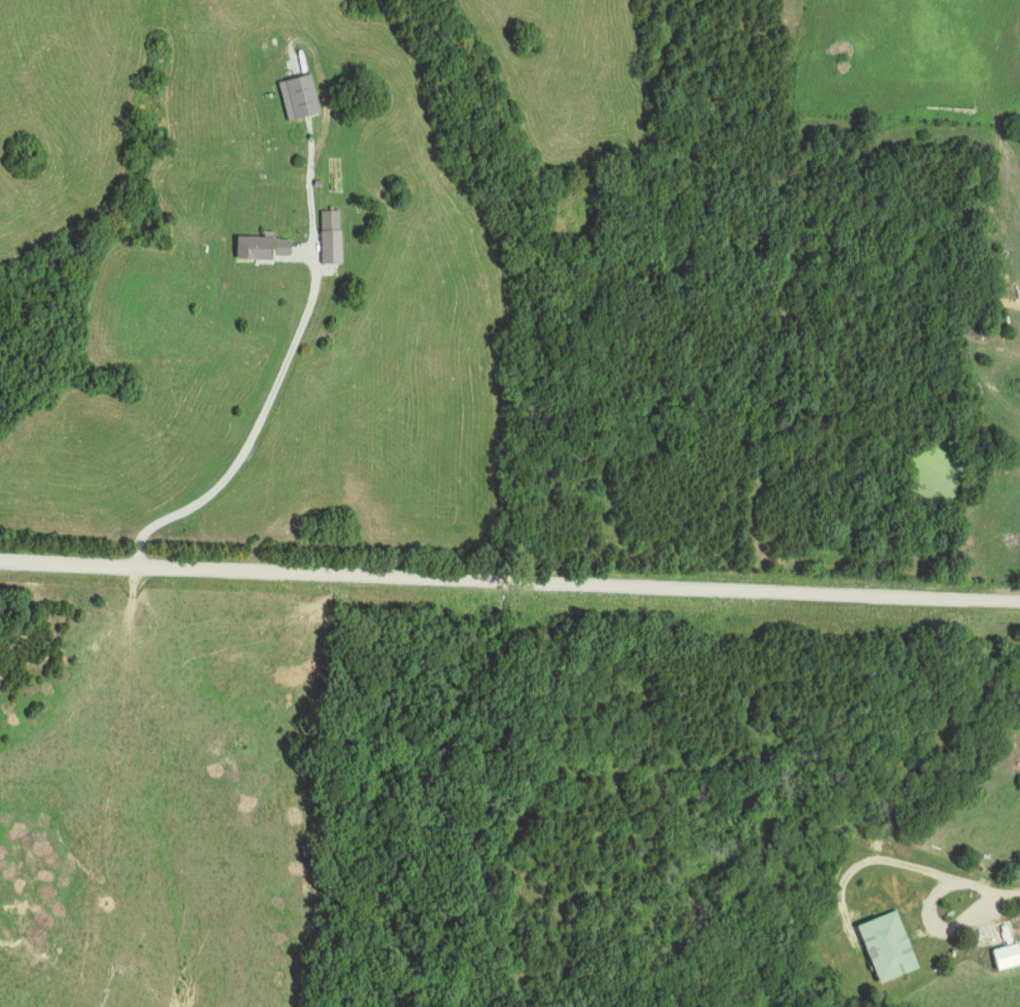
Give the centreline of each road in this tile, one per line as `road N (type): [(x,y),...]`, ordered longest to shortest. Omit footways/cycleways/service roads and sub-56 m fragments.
road 1 (residential): [(0,561),(1019,604)]

